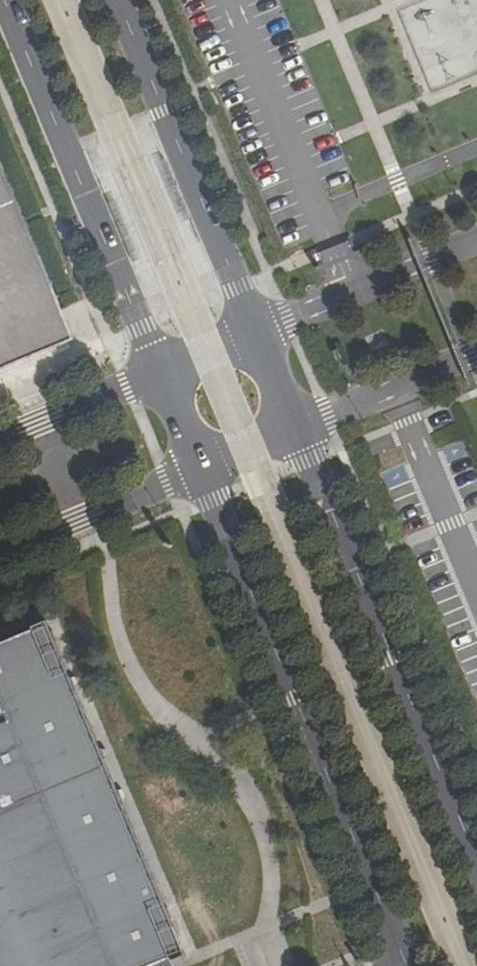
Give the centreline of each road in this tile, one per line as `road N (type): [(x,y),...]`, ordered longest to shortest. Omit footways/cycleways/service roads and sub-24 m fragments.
road 1 (tertiary): [(198,470),(403,965)]
road 2 (tertiary): [(476,864),(294,431)]
road 3 (tertiary): [(5,0),(157,374)]
road 4 (tertiary): [(253,332),(115,0)]
road 5 (unclassified): [(476,238),(253,332)]
road 6 (unclassified): [(0,553),(198,470)]
road 7 (unclassified): [(294,431),(476,352)]
road 8 (unclassified): [(157,374),(0,439)]

